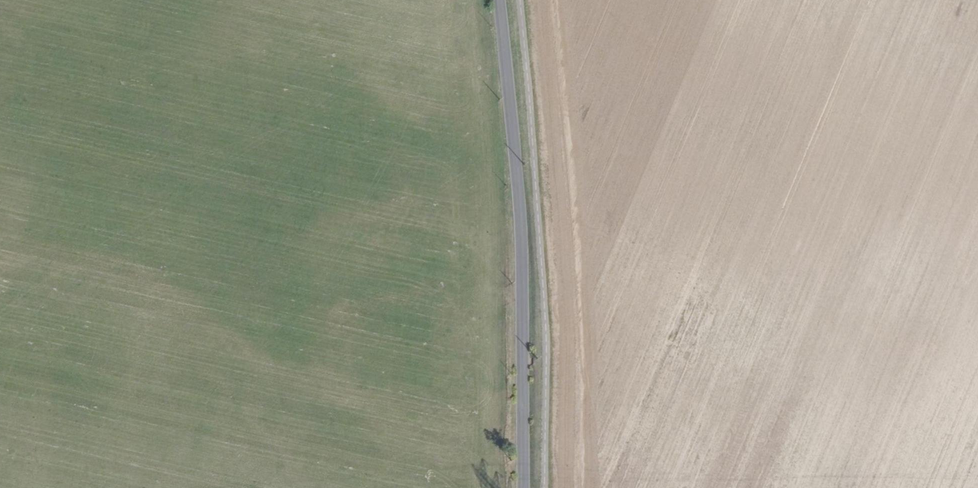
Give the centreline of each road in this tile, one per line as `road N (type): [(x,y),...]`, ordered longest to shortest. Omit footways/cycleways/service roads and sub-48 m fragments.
road 1 (unclassified): [(499,0),(523,242),(522,487)]

